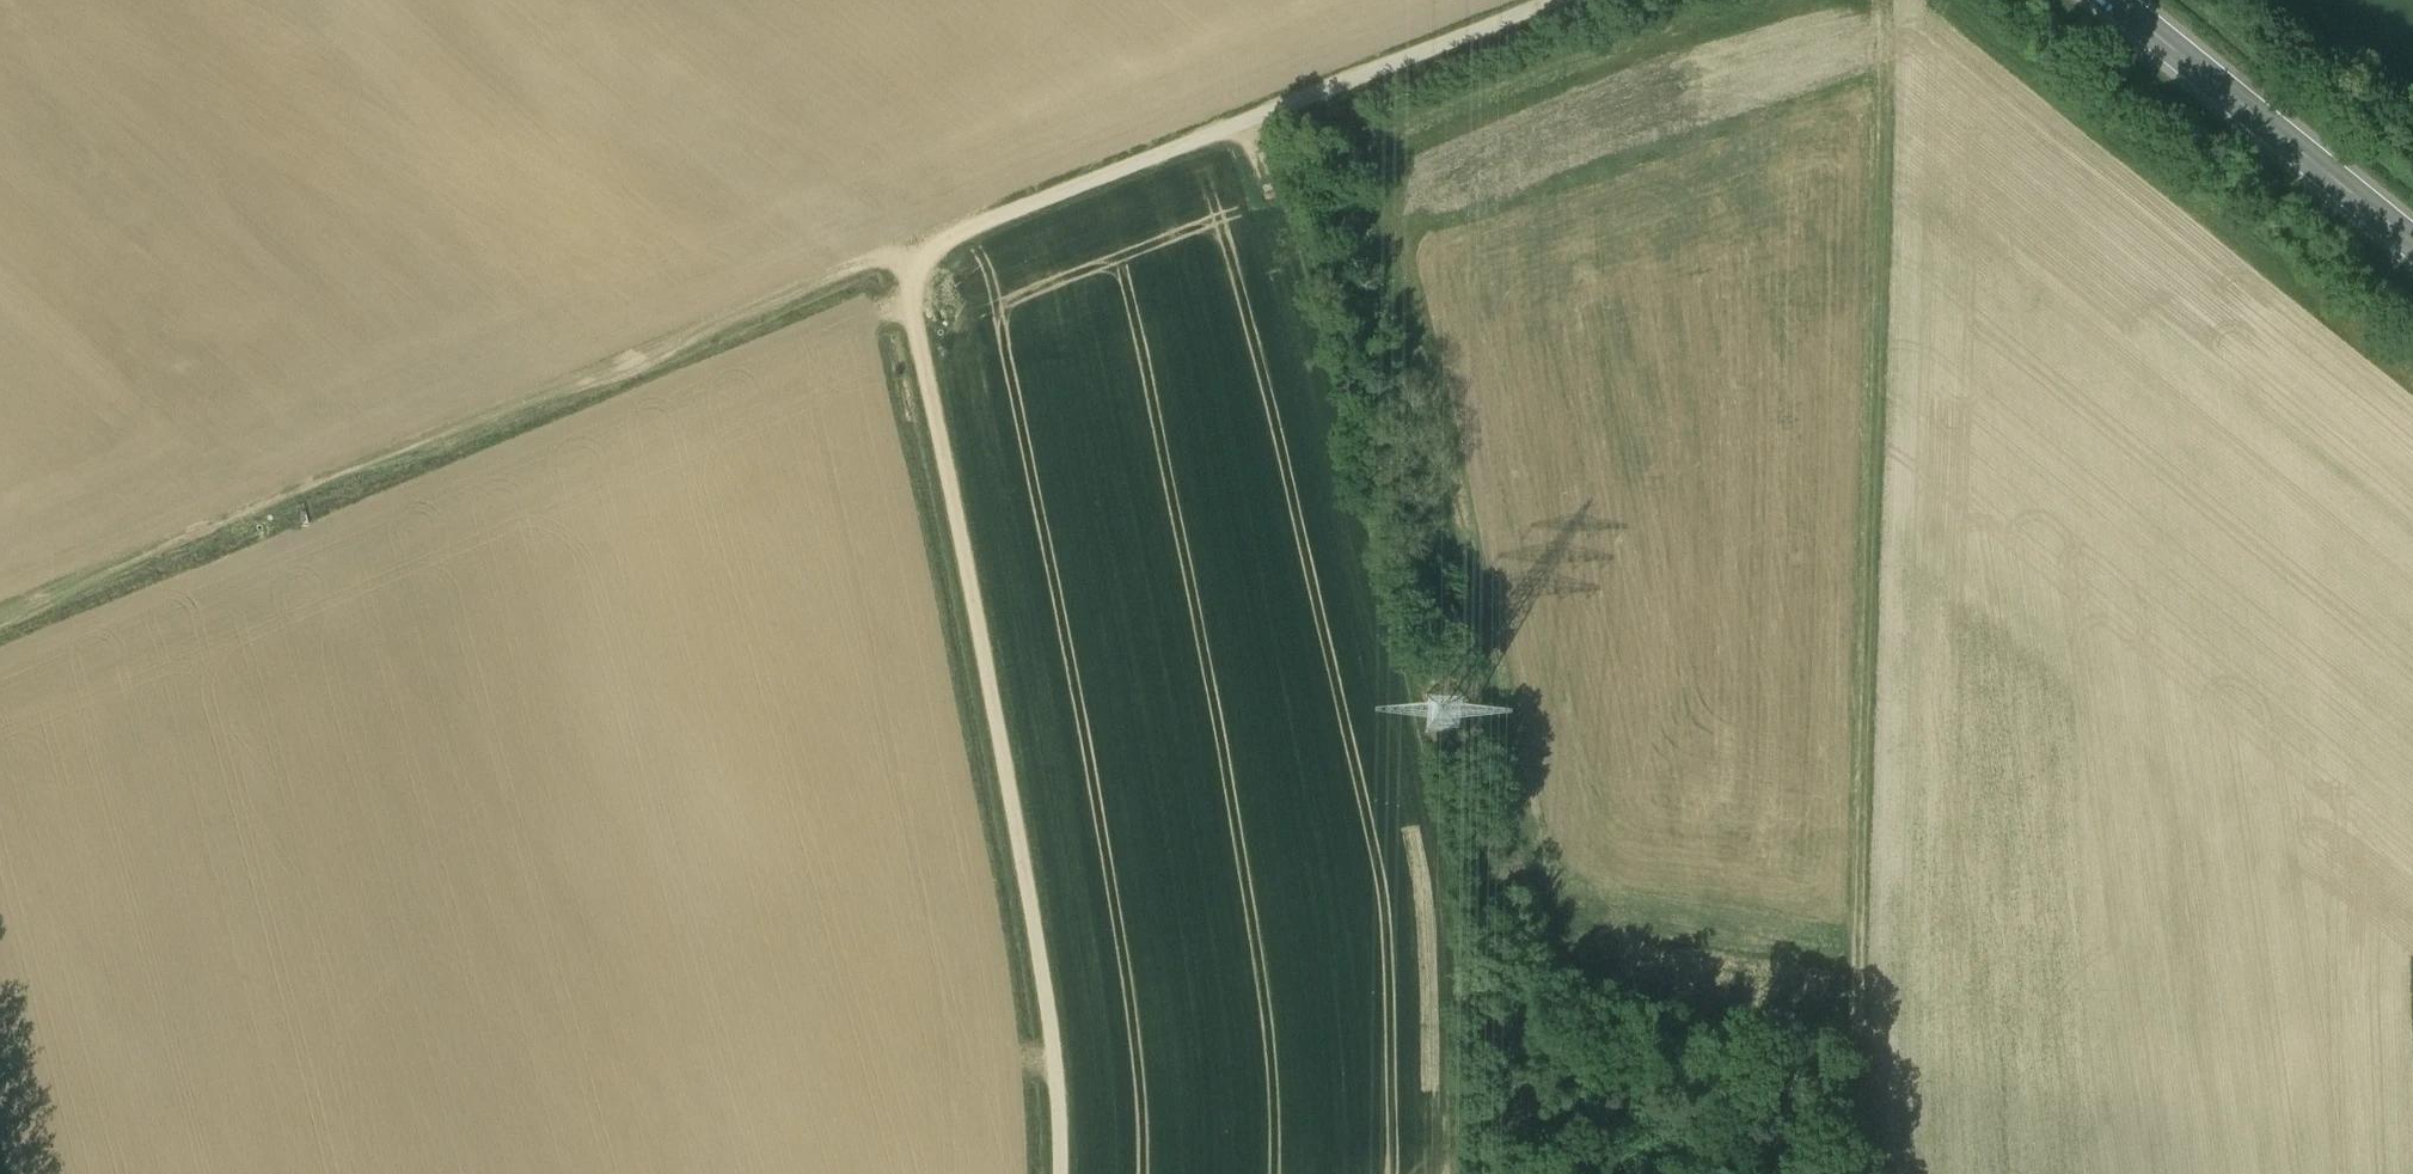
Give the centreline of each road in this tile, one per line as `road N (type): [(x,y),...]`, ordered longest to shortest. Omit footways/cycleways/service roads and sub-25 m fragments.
road 1 (unclassified): [(1555,0),(977,226),(944,243),(922,267),(913,301),(917,342),(1045,981),(1056,1173)]
road 2 (track): [(1859,1173),(1853,1042),(1882,0)]
road 3 (secondary): [(2113,0),(2412,243)]

